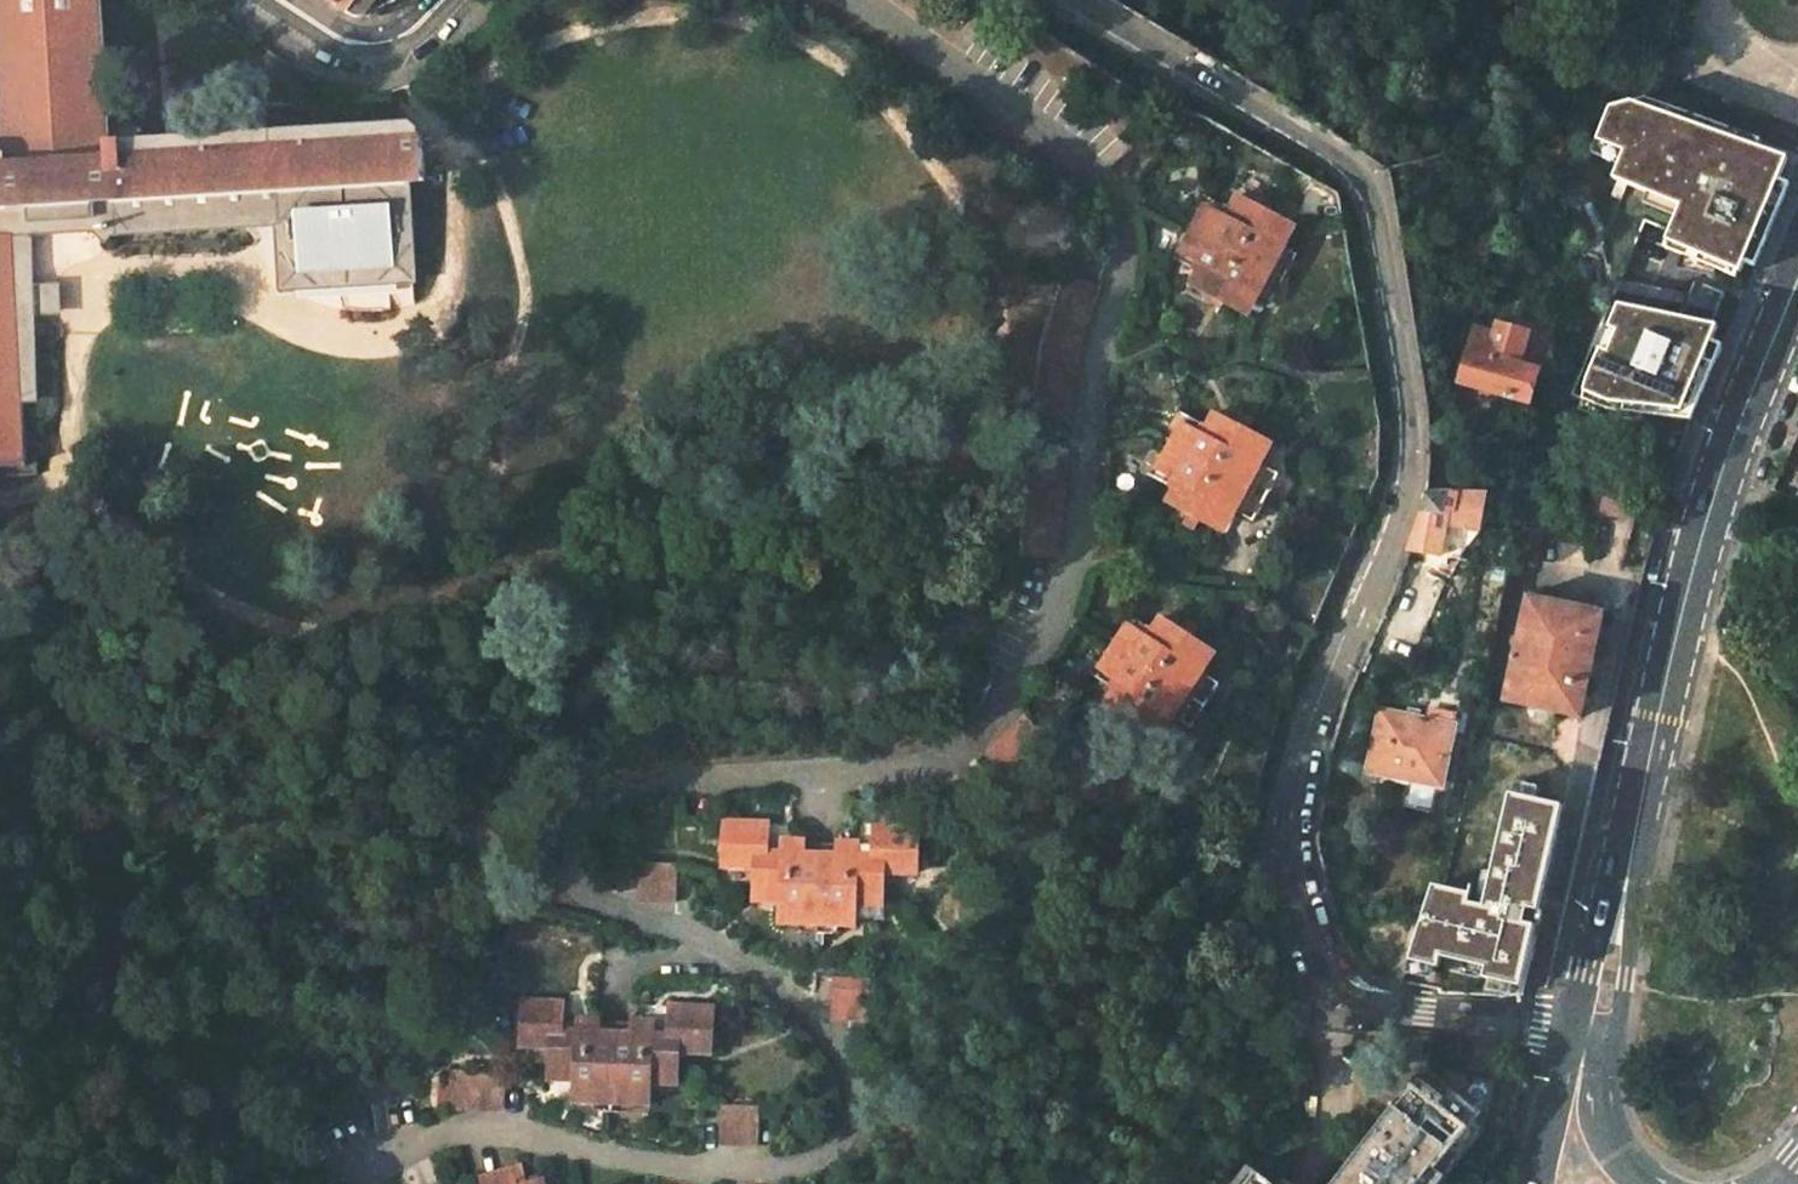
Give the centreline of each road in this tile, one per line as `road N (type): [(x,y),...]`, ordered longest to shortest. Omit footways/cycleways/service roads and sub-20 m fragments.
road 1 (track): [(501,500),(421,530),(334,414),(202,342),(162,439),(256,623),(379,676),(493,608),(641,597),(802,610),(877,666),(797,717),(595,695),(493,744)]
road 2 (unclassified): [(1576,1026),(1363,1002),(1343,993),(1310,956),(1283,864),(1288,791),(1388,539),(1410,452),(1375,211),(1348,167),(1310,140),(1070,0)]
road 3 (track): [(60,215),(78,251),(133,288),(239,305),(356,341),(409,334),(458,282),(452,112),(485,77),(538,46),(632,20),(728,19),(801,39),(878,95),(944,174),(976,231),(1007,244),(1053,227)]
road 4 (trunk): [(49,1183),(328,510),(673,0)]
road 5 (trunk): [(571,0),(239,493),(0,1050)]
road 6 (track): [(1007,244),(988,388),(912,477),(760,496),(620,476),(538,388),(458,282)]
road 7 (track): [(256,623),(63,660),(320,975)]
road 8 (track): [(63,660),(28,845),(160,1059),(186,1131)]
road 9 (tertiary): [(1660,720),(1710,519),(1797,281)]
road 10 (tertiary): [(1601,1082),(1625,978),(1660,720)]
road 11 (track): [(28,845),(62,1045),(0,1176)]
road 12 (tertiary): [(1660,720),(1576,1026)]
road 13 (track): [(538,388),(501,500),(620,476)]
road 14 (residential): [(279,0),(338,39),(363,44),(415,28),(440,0)]
road 15 (tertiary): [(1576,1026),(1537,1183)]
road 16 (track): [(493,744),(379,676)]

